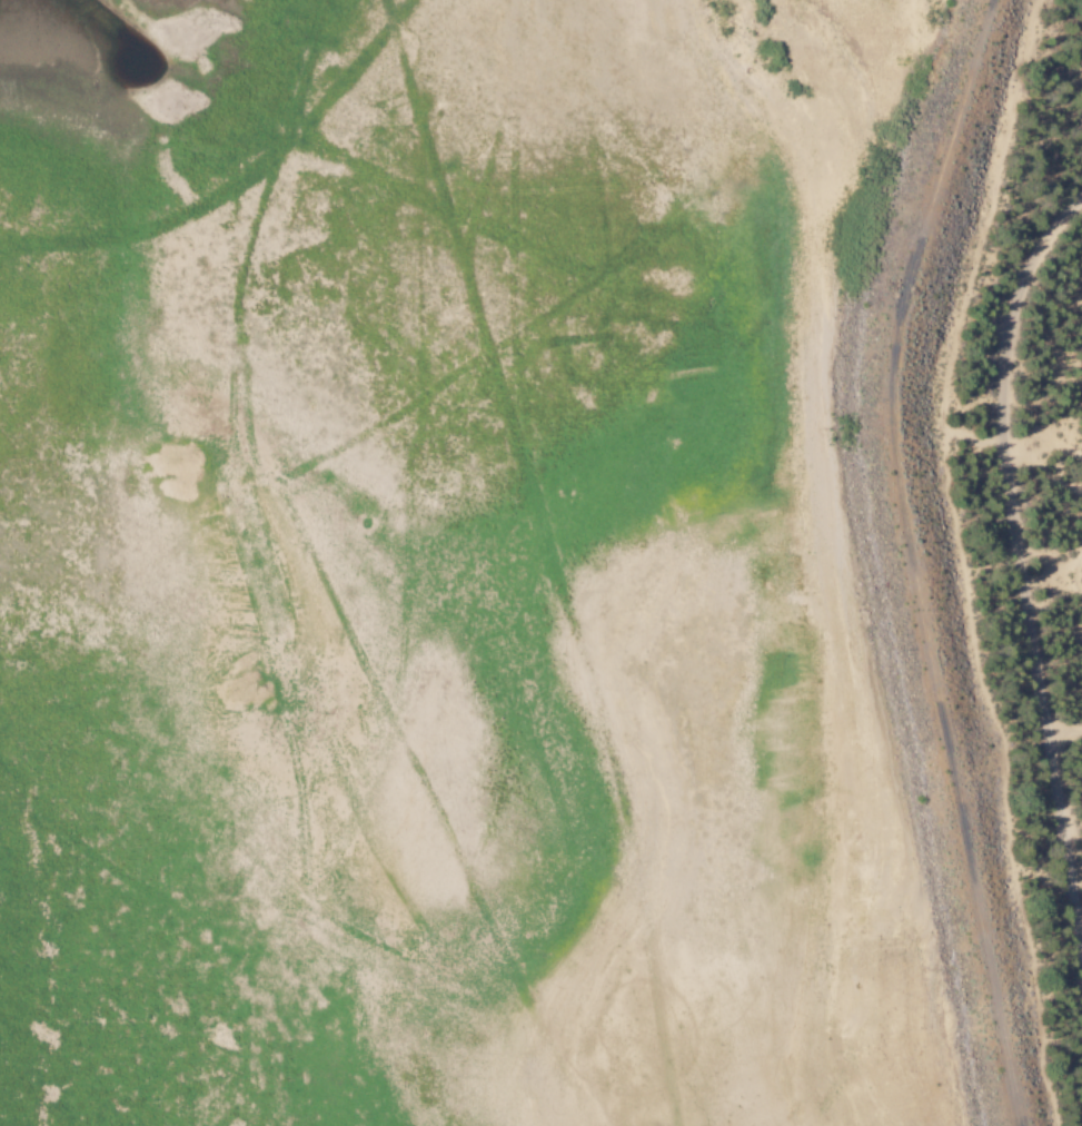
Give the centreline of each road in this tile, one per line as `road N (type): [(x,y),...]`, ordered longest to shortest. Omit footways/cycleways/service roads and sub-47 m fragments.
road 1 (residential): [(1081,955),(1004,417),(1012,317),(1024,282),(1081,199)]

